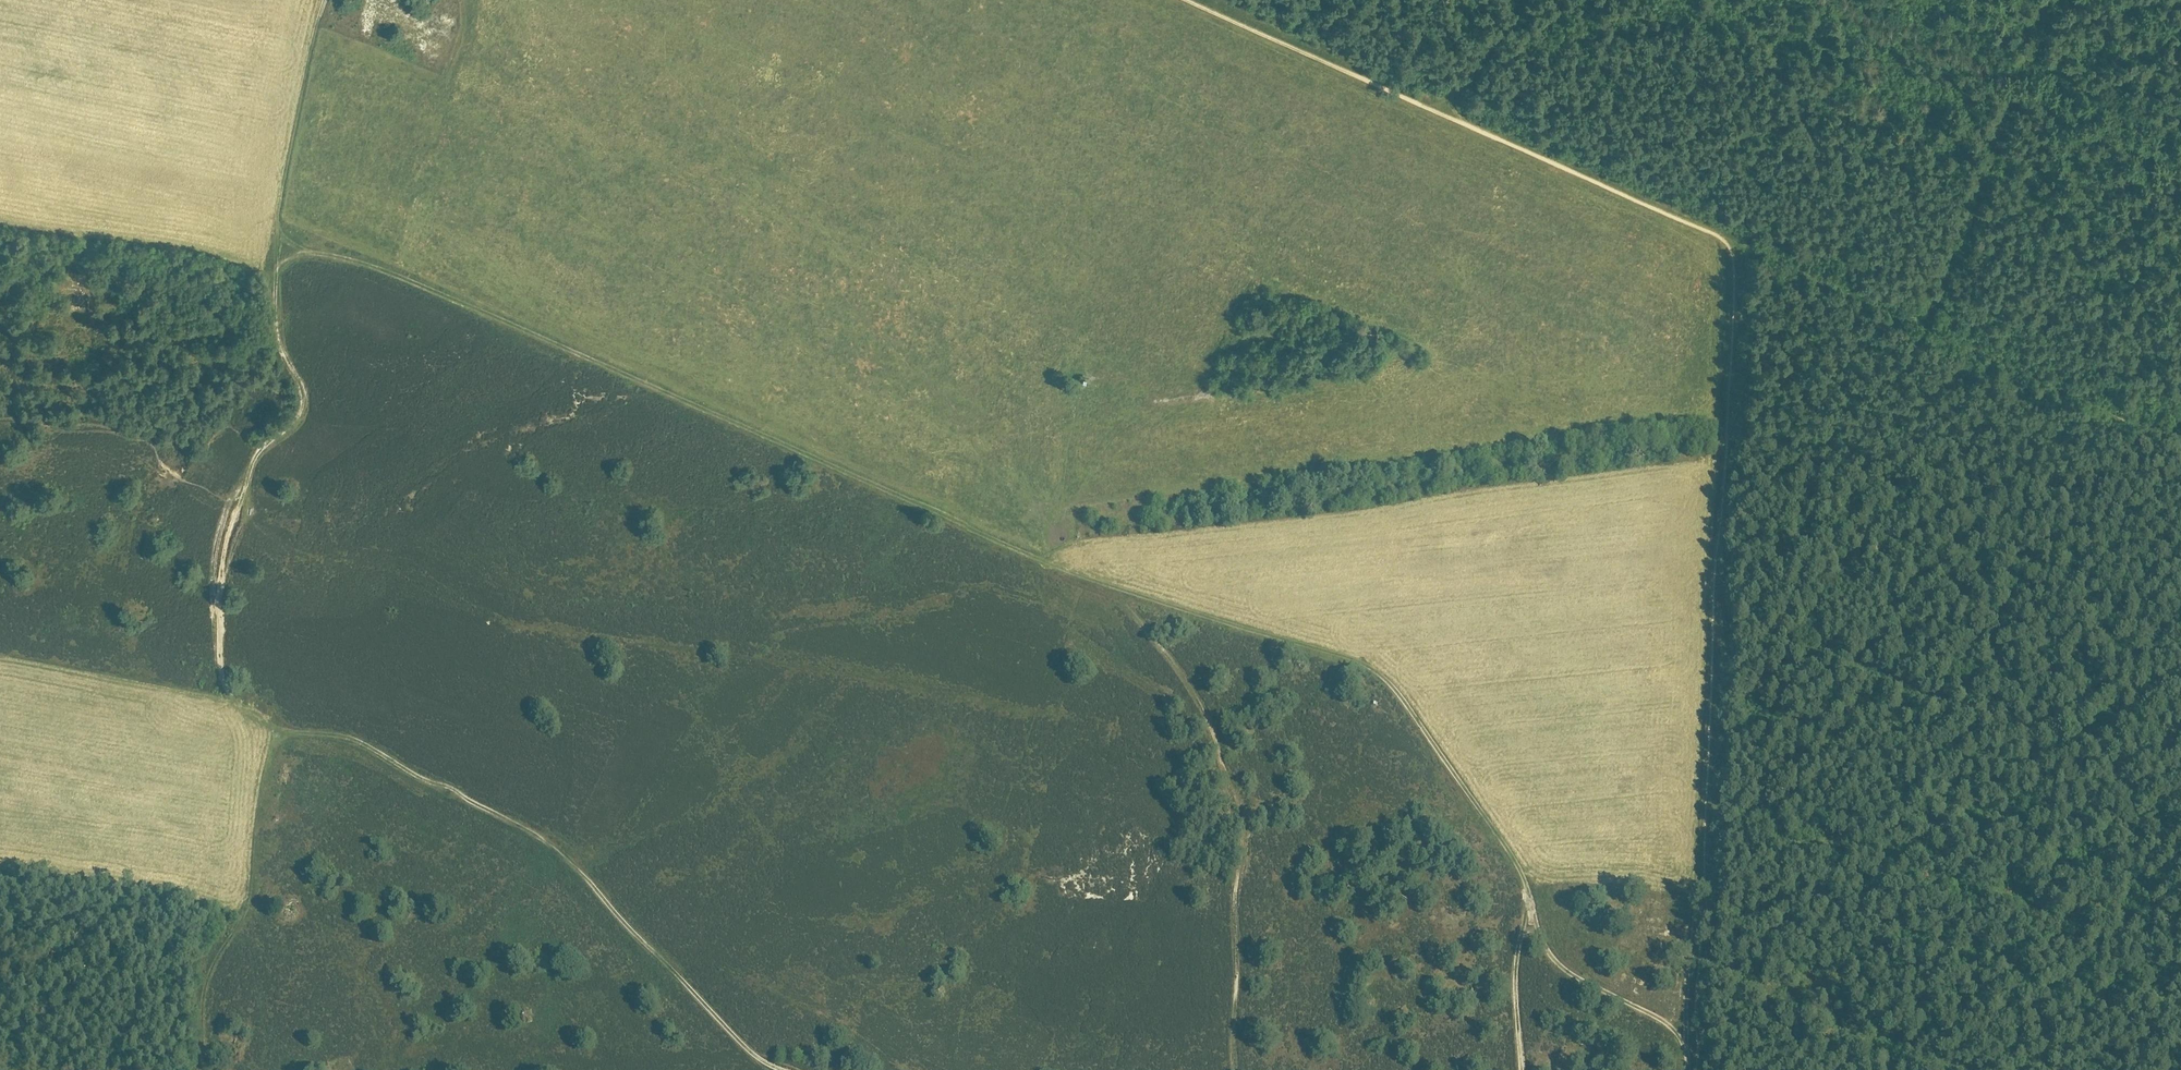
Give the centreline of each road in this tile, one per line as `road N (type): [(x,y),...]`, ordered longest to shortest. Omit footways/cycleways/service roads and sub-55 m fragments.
road 1 (track): [(333,0),(282,217),(276,330),(302,388),(297,417),(259,446),(225,523),(218,591),(223,685),(286,731),(354,745),(558,844),(664,963),(778,1069)]
road 2 (track): [(280,249),(402,279),(1115,584)]
road 3 (track): [(2180,438),(1734,233),(1700,238)]
road 4 (track): [(1235,1069),(1236,892),(1251,829),(1175,656),(1115,584)]
road 5 (track): [(1523,1069),(1513,963),(1532,922),(1531,891),(1385,681)]
road 6 (track): [(1115,584),(1385,681)]
road 7 (track): [(1531,891),(1550,957),(1565,971),(1697,1047)]
road 8 (track): [(286,731),(268,761),(245,908)]
road 9 (track): [(1685,1069),(1699,893)]
road 10 (track): [(1445,122),(1513,0)]

